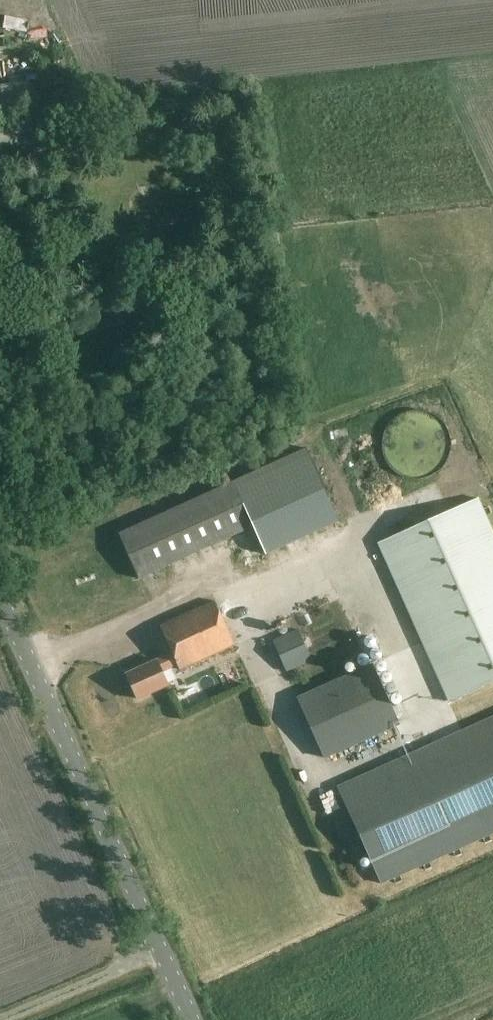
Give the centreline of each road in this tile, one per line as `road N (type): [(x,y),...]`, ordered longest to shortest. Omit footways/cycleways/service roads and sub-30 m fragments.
road 1 (tertiary): [(193,1019),(0,596)]

